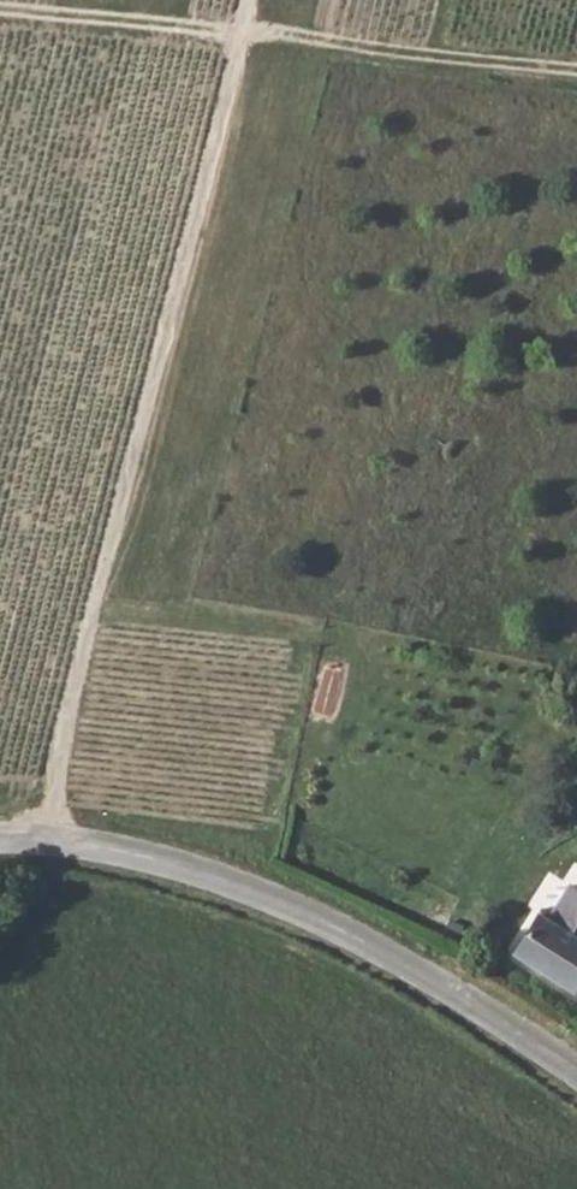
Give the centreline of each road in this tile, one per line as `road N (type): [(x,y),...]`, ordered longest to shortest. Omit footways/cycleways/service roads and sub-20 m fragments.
road 1 (track): [(48,844),(66,682),(244,0)]
road 2 (unclassified): [(576,1077),(332,929),(163,864),(48,844)]
road 3 (track): [(236,30),(576,72)]
road 4 (track): [(236,30),(0,8)]

